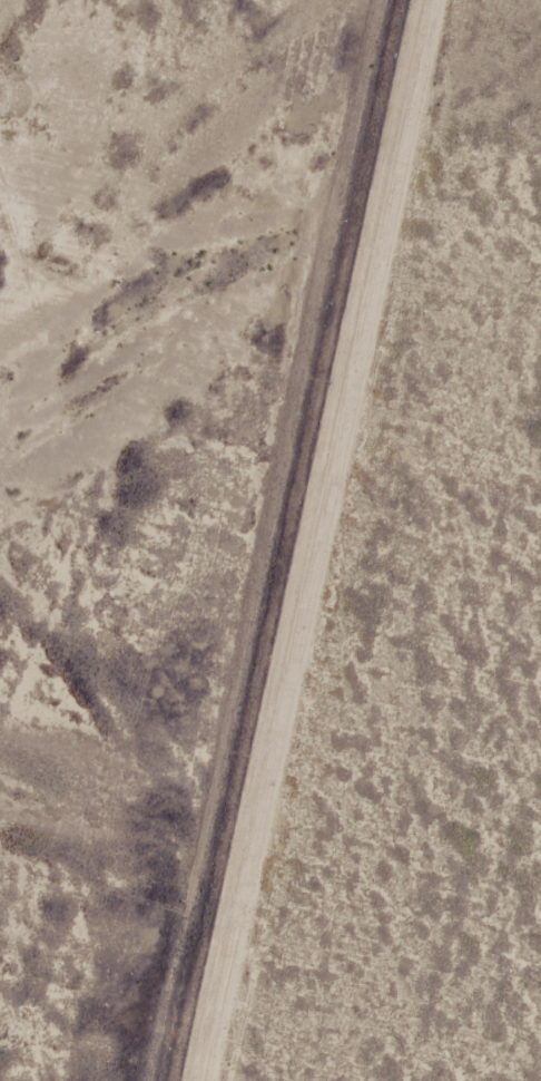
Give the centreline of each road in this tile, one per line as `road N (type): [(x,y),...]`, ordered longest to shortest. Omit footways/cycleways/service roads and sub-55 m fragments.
road 1 (track): [(188,1080),(426,0)]

